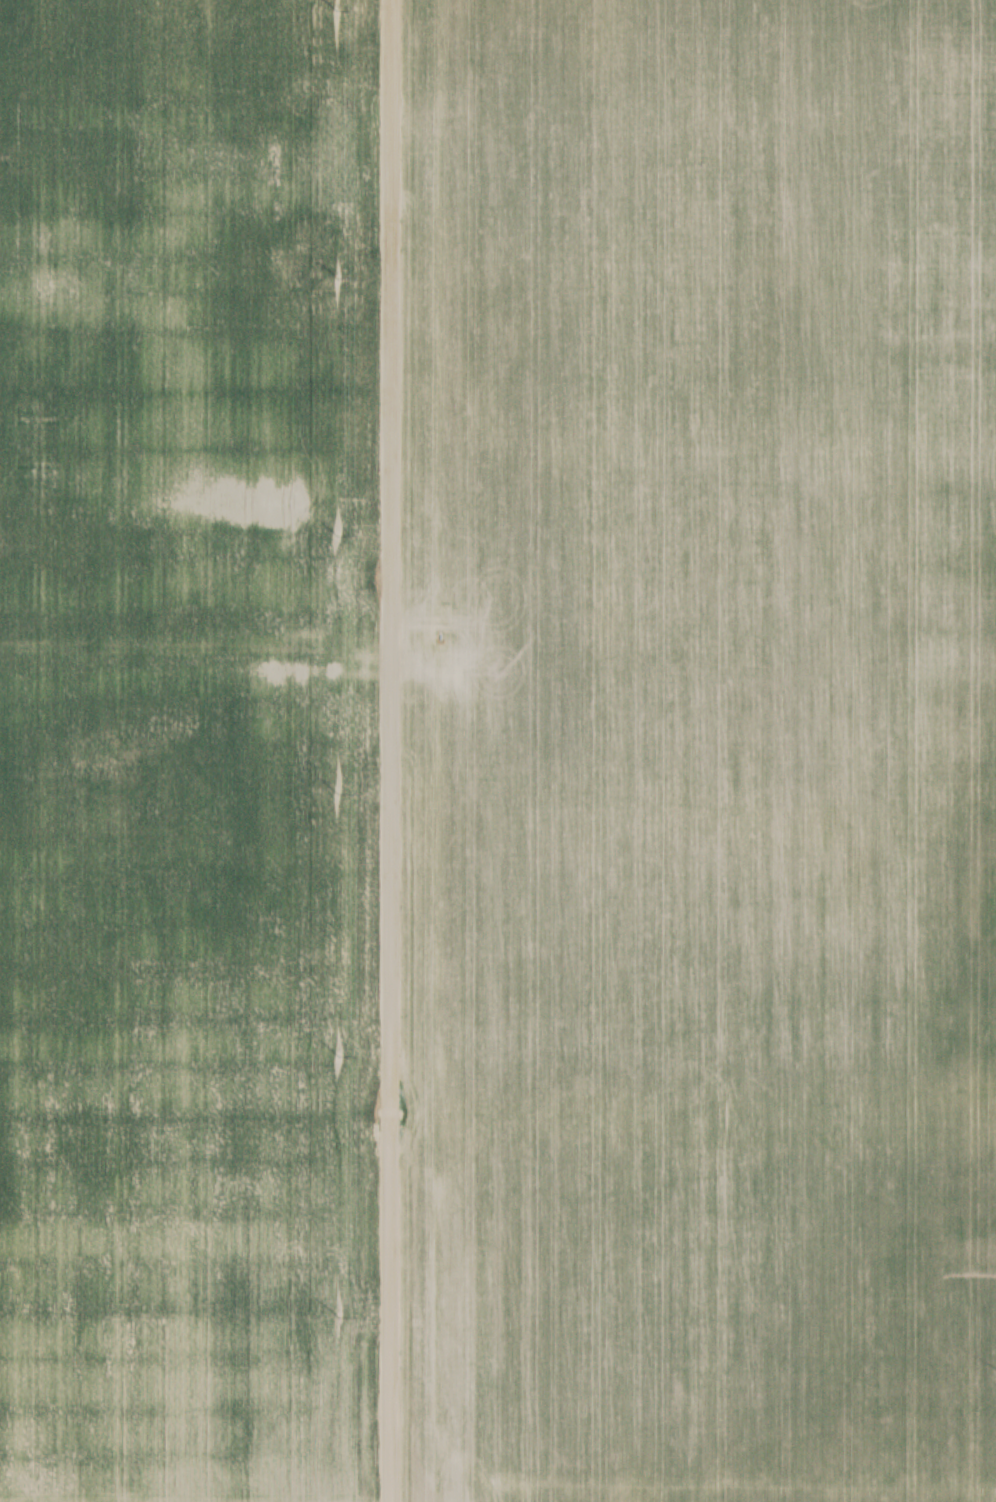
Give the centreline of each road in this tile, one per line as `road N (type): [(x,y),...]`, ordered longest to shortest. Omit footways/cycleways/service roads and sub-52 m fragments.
road 1 (residential): [(394,1501),(392,0)]

